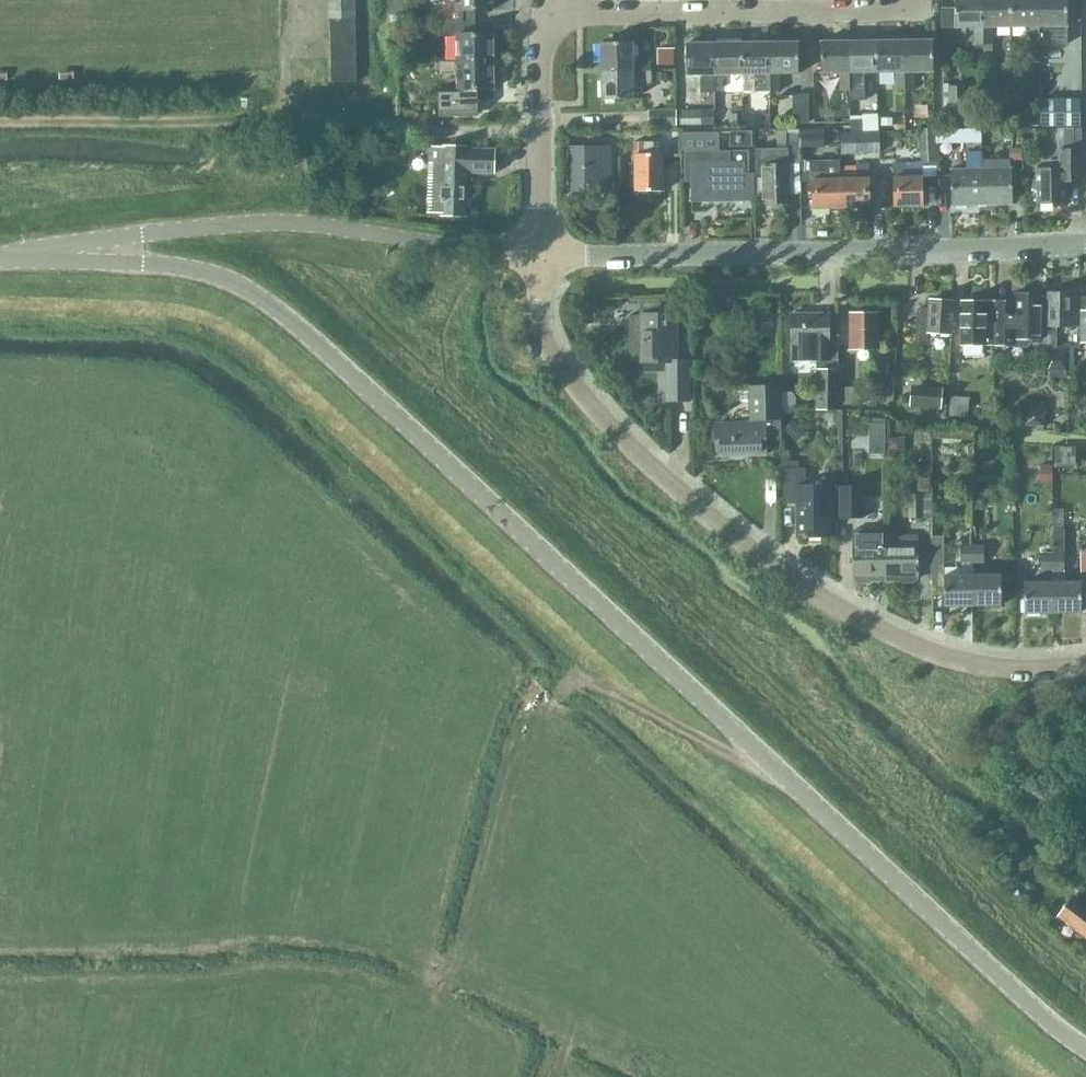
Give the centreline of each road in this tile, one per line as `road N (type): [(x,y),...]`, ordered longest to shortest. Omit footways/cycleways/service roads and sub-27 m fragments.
road 1 (tertiary): [(1085,1048),(267,300),(233,279),(185,266),(2,260)]
road 2 (residential): [(1085,664),(1009,669),(938,655),(838,607),(735,534),(621,437),(554,357),(542,328),(540,253)]
road 3 (residential): [(1085,241),(815,253),(540,253)]
road 4 (unclassified): [(391,235),(253,223),(2,260)]
road 5 (residential): [(544,11),(909,9),(915,0)]
road 6 (residential): [(540,253),(544,11)]
road 7 (residential): [(540,253),(391,235)]

